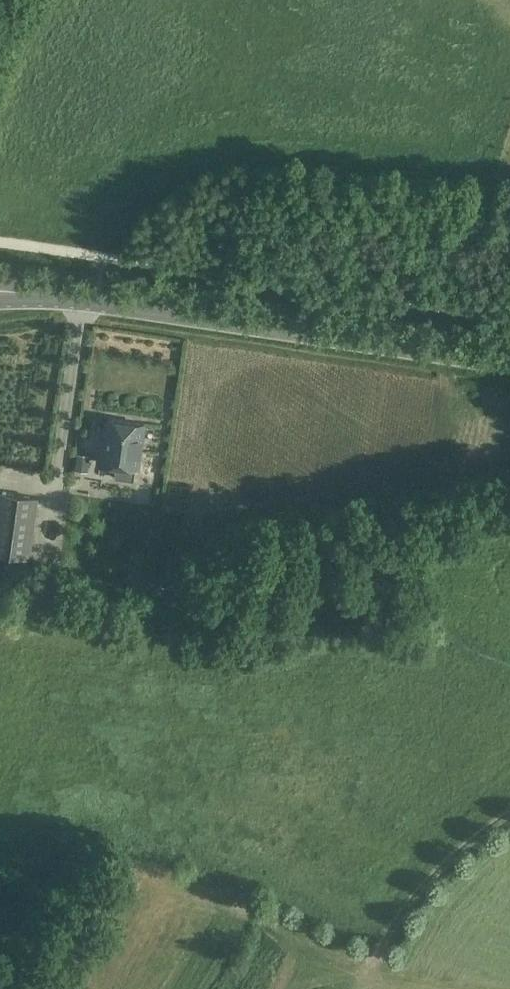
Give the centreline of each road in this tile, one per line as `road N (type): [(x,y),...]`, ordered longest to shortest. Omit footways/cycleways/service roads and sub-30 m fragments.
road 1 (tertiary): [(509,363),(0,291)]
road 2 (track): [(449,353),(426,484),(211,520),(165,515)]
road 3 (track): [(509,820),(447,864),(375,957)]

